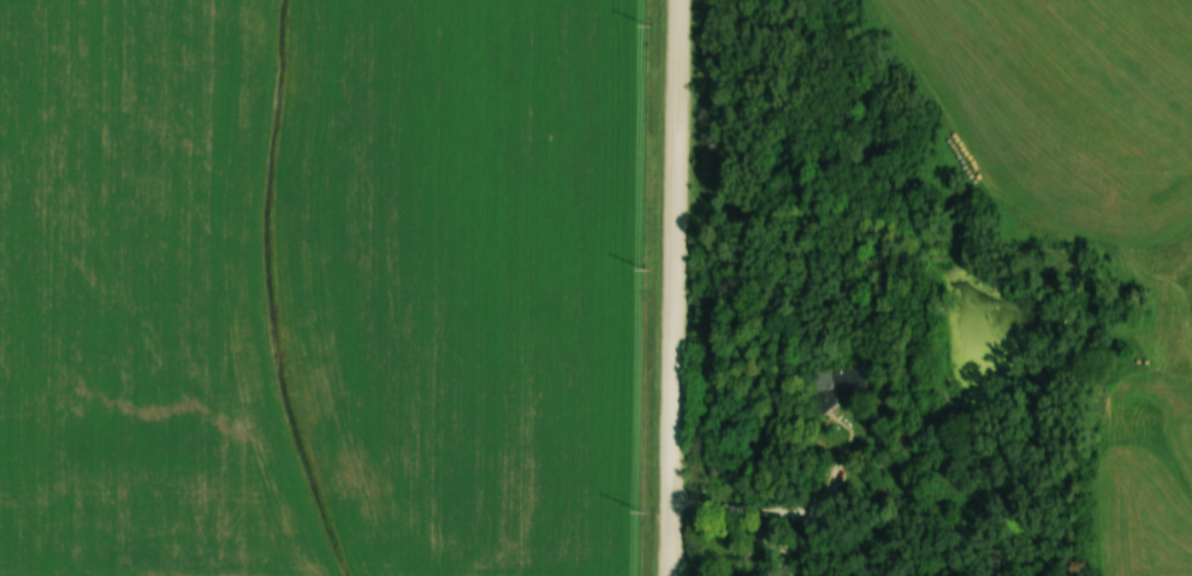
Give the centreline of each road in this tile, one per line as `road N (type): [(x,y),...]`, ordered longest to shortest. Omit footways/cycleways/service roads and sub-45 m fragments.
road 1 (residential): [(673,575),(679,0)]

